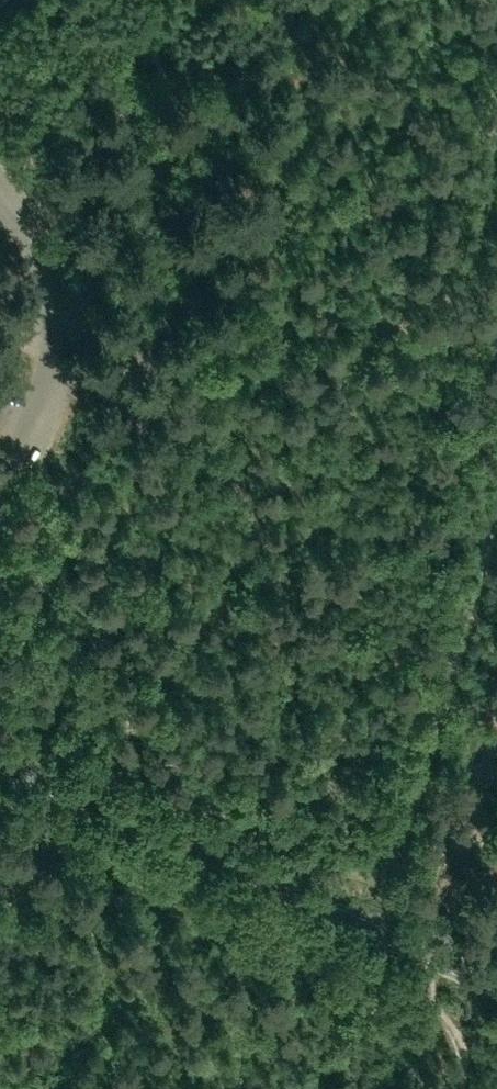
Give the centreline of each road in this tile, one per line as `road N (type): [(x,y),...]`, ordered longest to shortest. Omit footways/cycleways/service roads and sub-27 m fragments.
road 1 (tertiary): [(496,985),(0,764)]
road 2 (track): [(496,549),(403,857)]
road 3 (unclassified): [(0,486),(49,325),(37,265),(0,213)]

